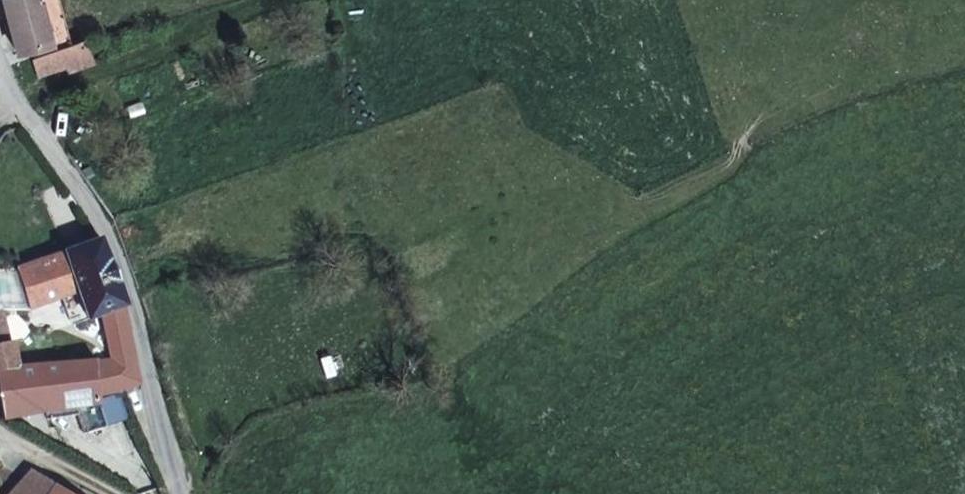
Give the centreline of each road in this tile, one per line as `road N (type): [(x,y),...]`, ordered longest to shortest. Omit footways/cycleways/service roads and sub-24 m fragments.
road 1 (unclassified): [(178,493),(108,235),(17,110)]
road 2 (unclassified): [(0,439),(112,493)]

